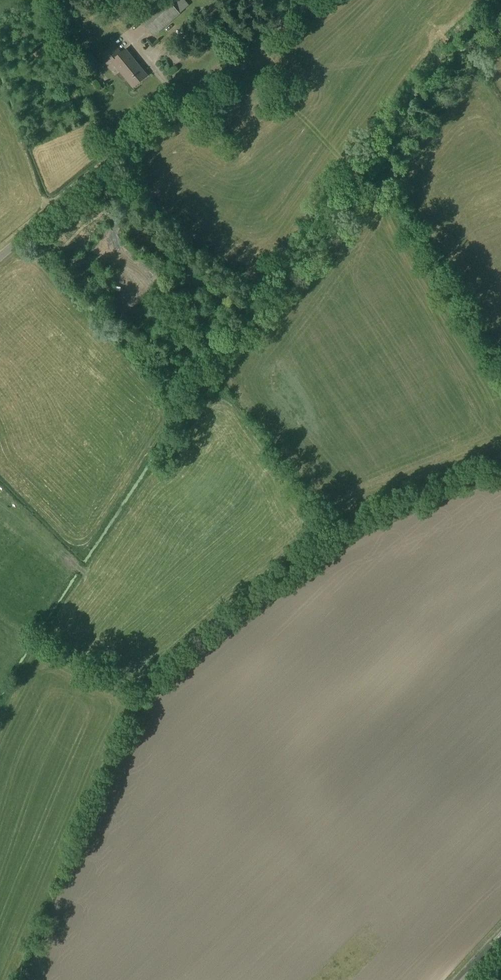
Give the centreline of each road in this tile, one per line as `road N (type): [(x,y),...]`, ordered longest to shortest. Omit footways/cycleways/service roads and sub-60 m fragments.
road 1 (unclassified): [(0,255),(311,0)]

